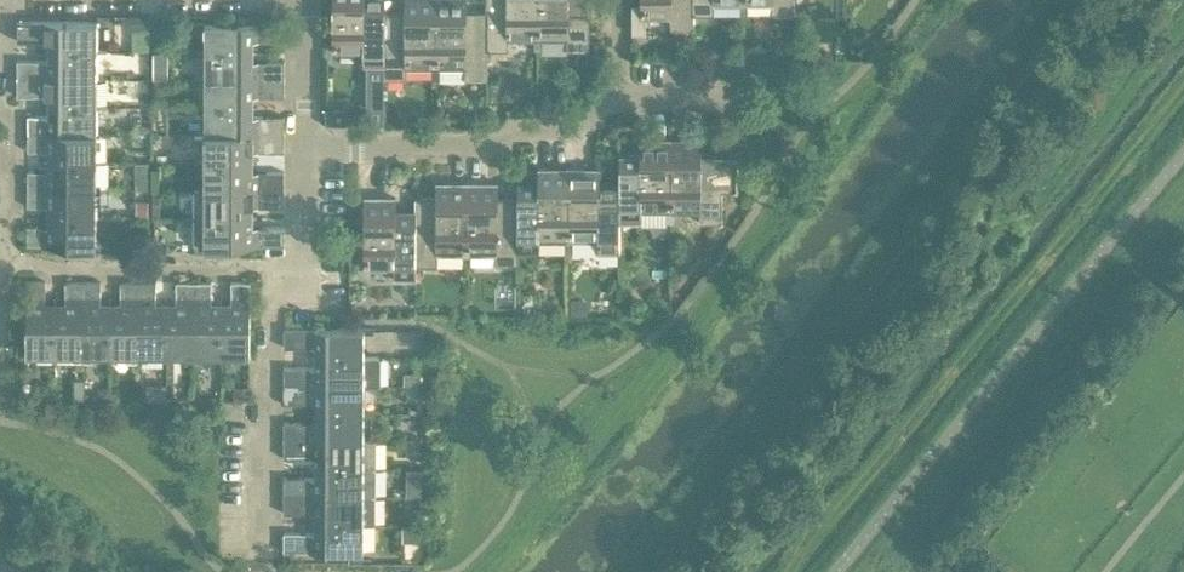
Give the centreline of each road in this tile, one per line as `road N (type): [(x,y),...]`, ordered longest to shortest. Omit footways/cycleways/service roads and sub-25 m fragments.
road 1 (residential): [(3,109),(3,264),(271,267),(272,284)]
road 2 (residential): [(310,146),(572,148),(619,96)]
road 3 (residential): [(271,571),(272,284)]
road 4 (residential): [(272,284),(307,284),(310,146)]
road 5 (residential): [(310,146),(309,0)]
road 6 (residential): [(619,96),(740,111)]

